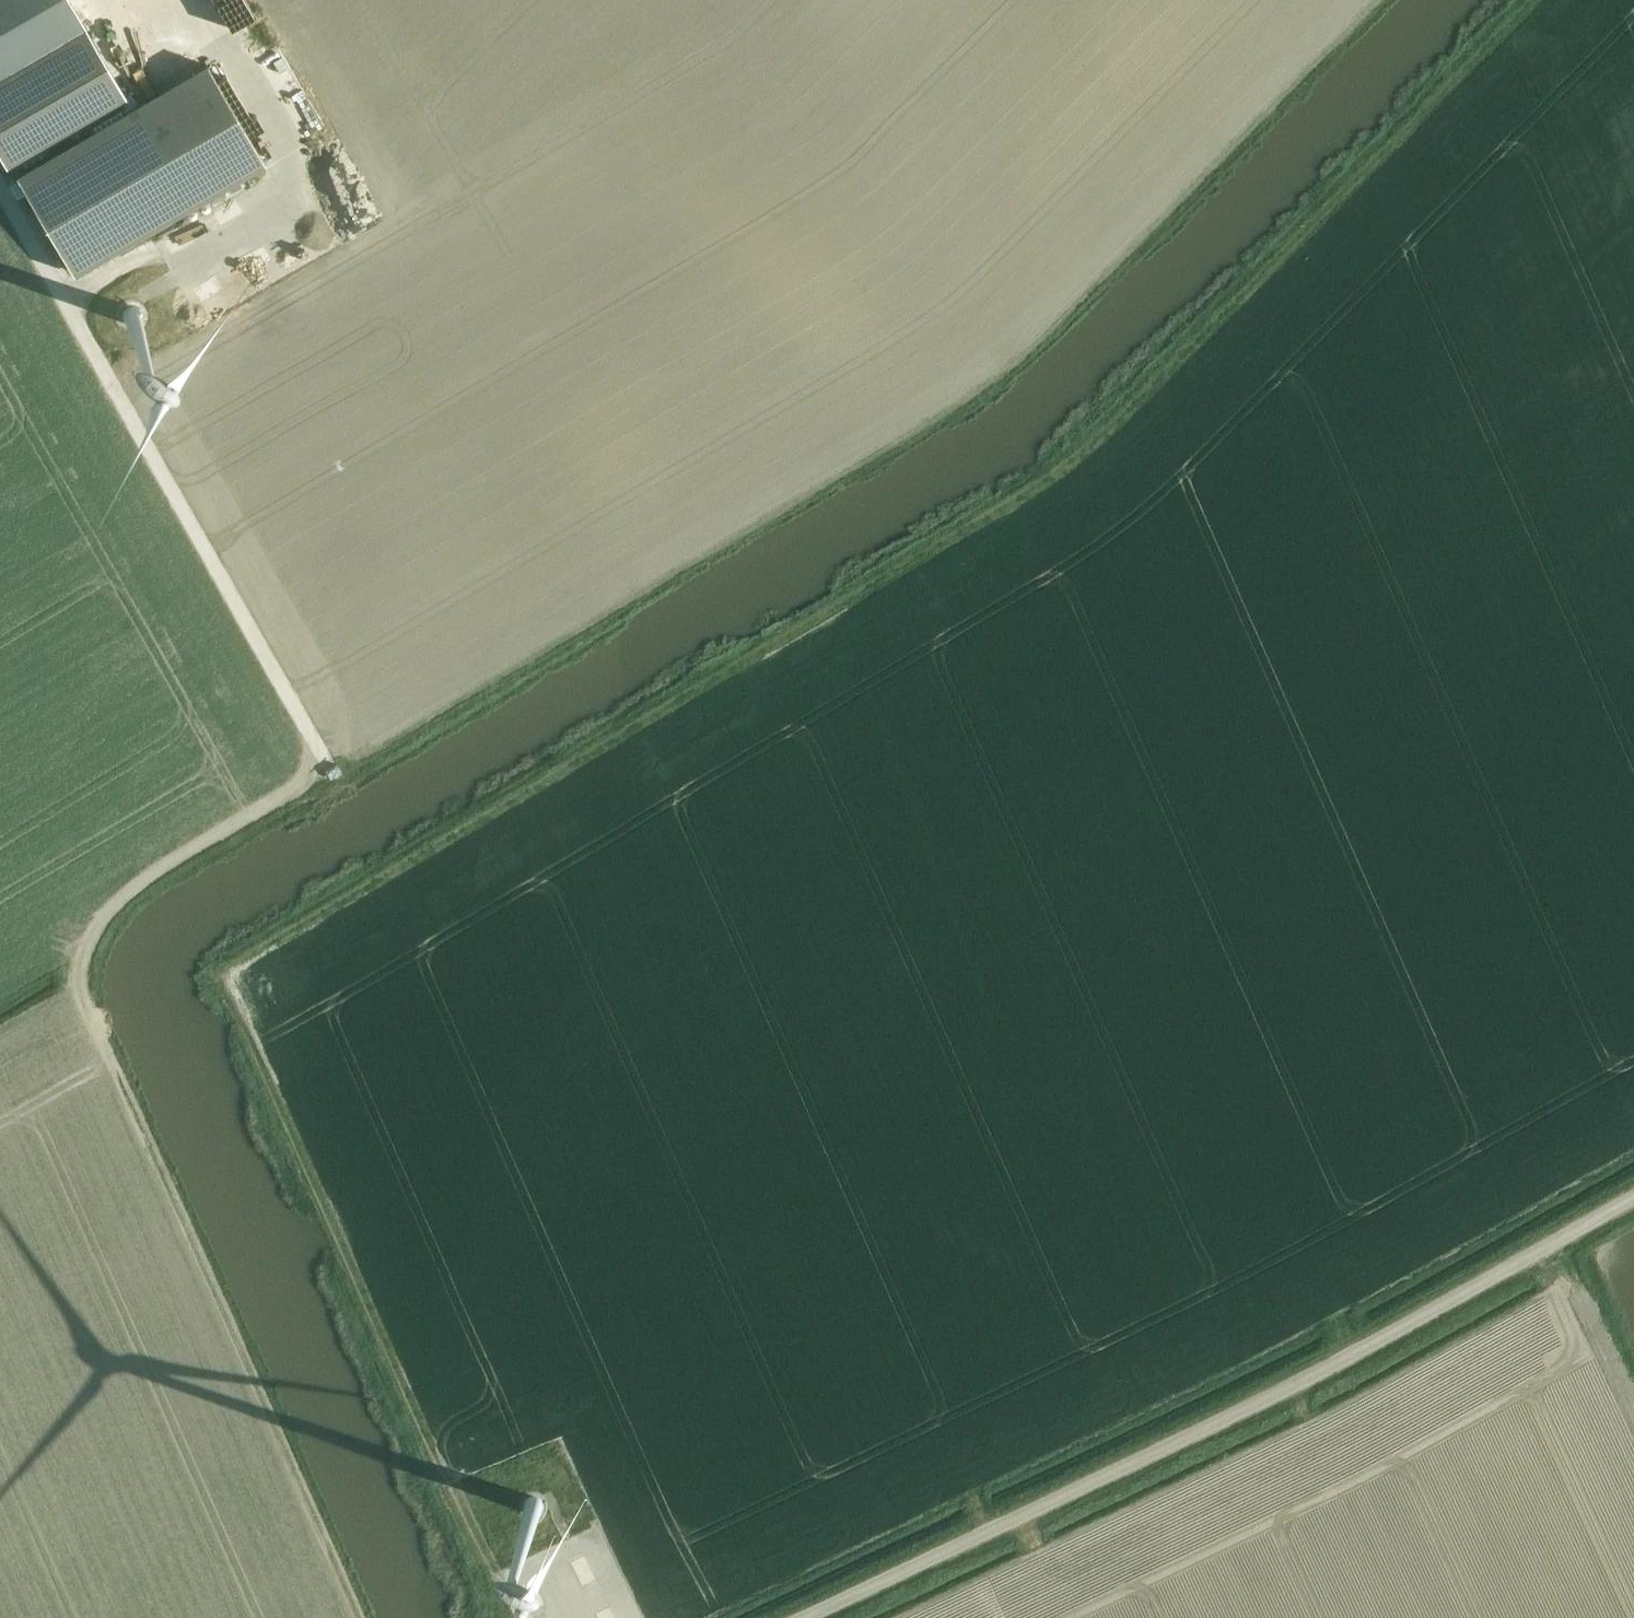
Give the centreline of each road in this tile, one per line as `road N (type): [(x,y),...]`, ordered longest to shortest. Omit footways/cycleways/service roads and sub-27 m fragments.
road 1 (unclassified): [(799,1617),(1281,1390),(1633,1194)]

